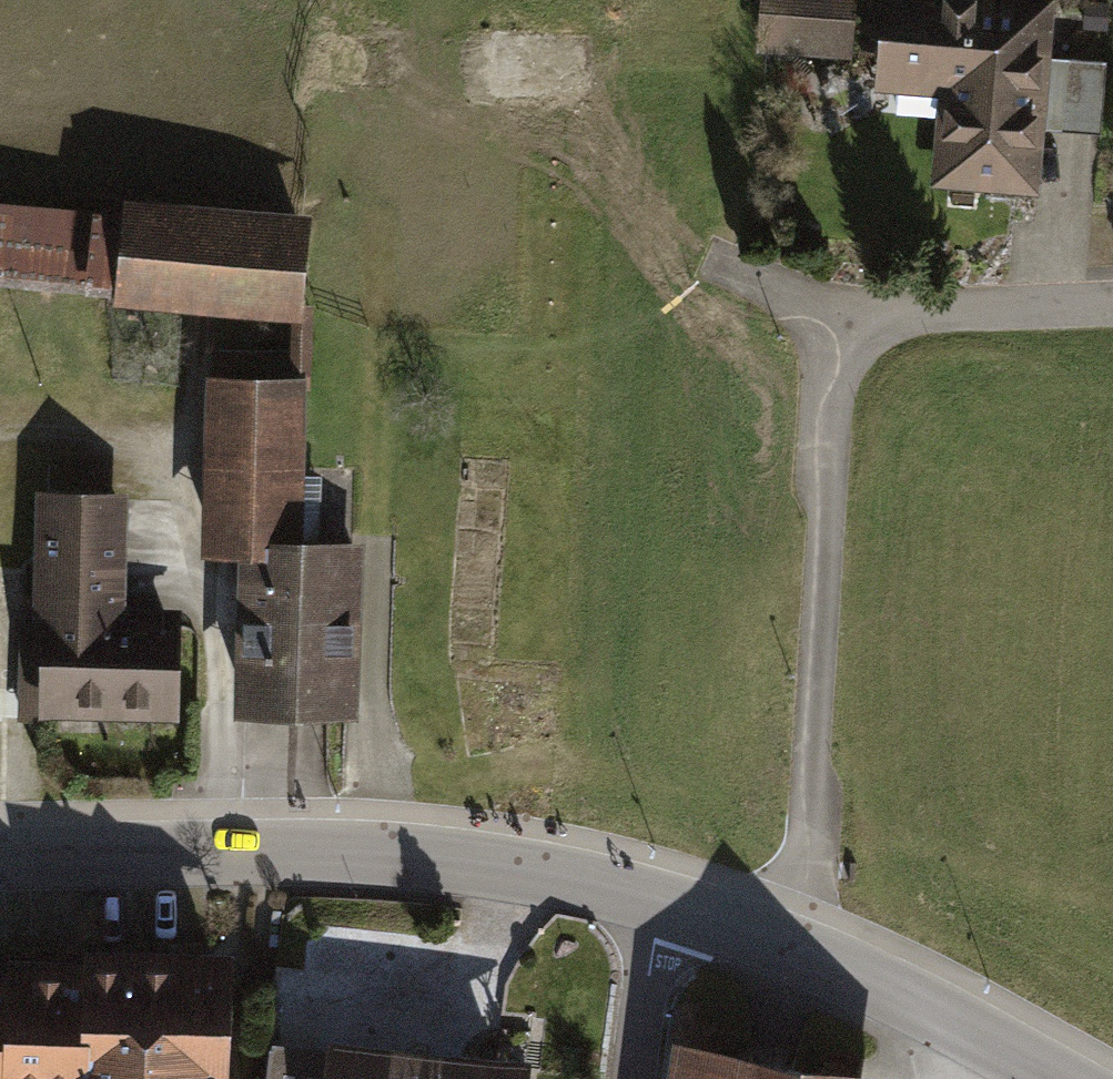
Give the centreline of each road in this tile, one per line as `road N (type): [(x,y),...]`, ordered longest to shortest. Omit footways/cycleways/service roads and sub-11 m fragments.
road 1 (residential): [(657,900),(448,857),(0,857)]
road 2 (residential): [(825,324),(807,820),(783,944)]
road 3 (residential): [(1060,1078),(971,1028),(783,944)]
road 4 (residential): [(1112,302),(825,324)]
road 5 (residential): [(657,900),(630,1078)]
road 6 (residential): [(783,944),(657,900)]
road 7 (residential): [(825,324),(721,260)]

